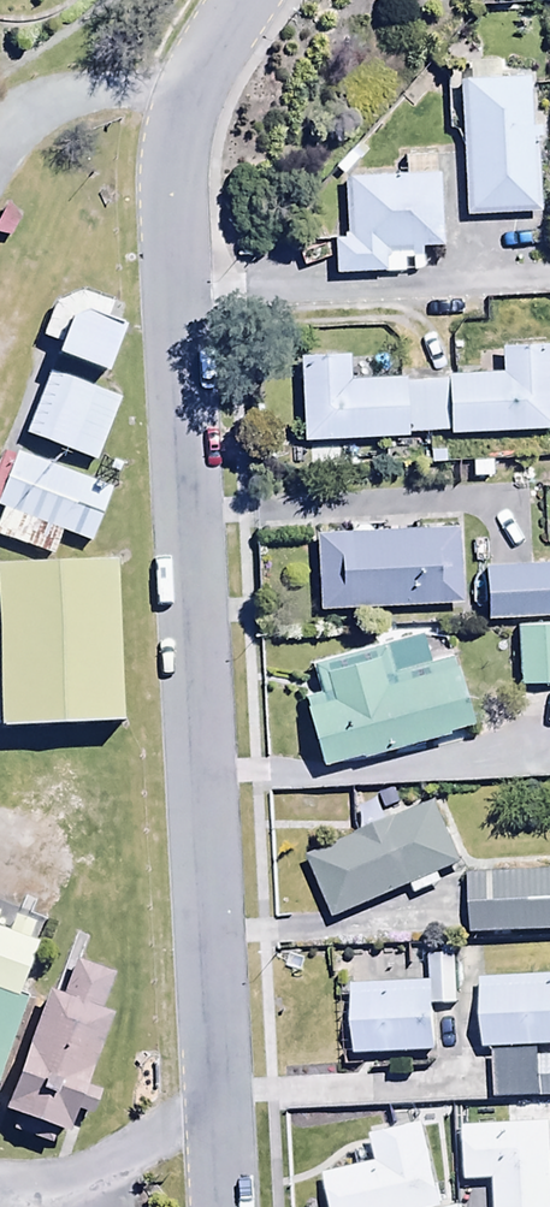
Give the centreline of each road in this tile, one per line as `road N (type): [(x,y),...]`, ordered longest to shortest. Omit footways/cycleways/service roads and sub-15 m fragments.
road 1 (residential): [(228,1206),(169,198),(180,117),(196,77),(247,0)]

